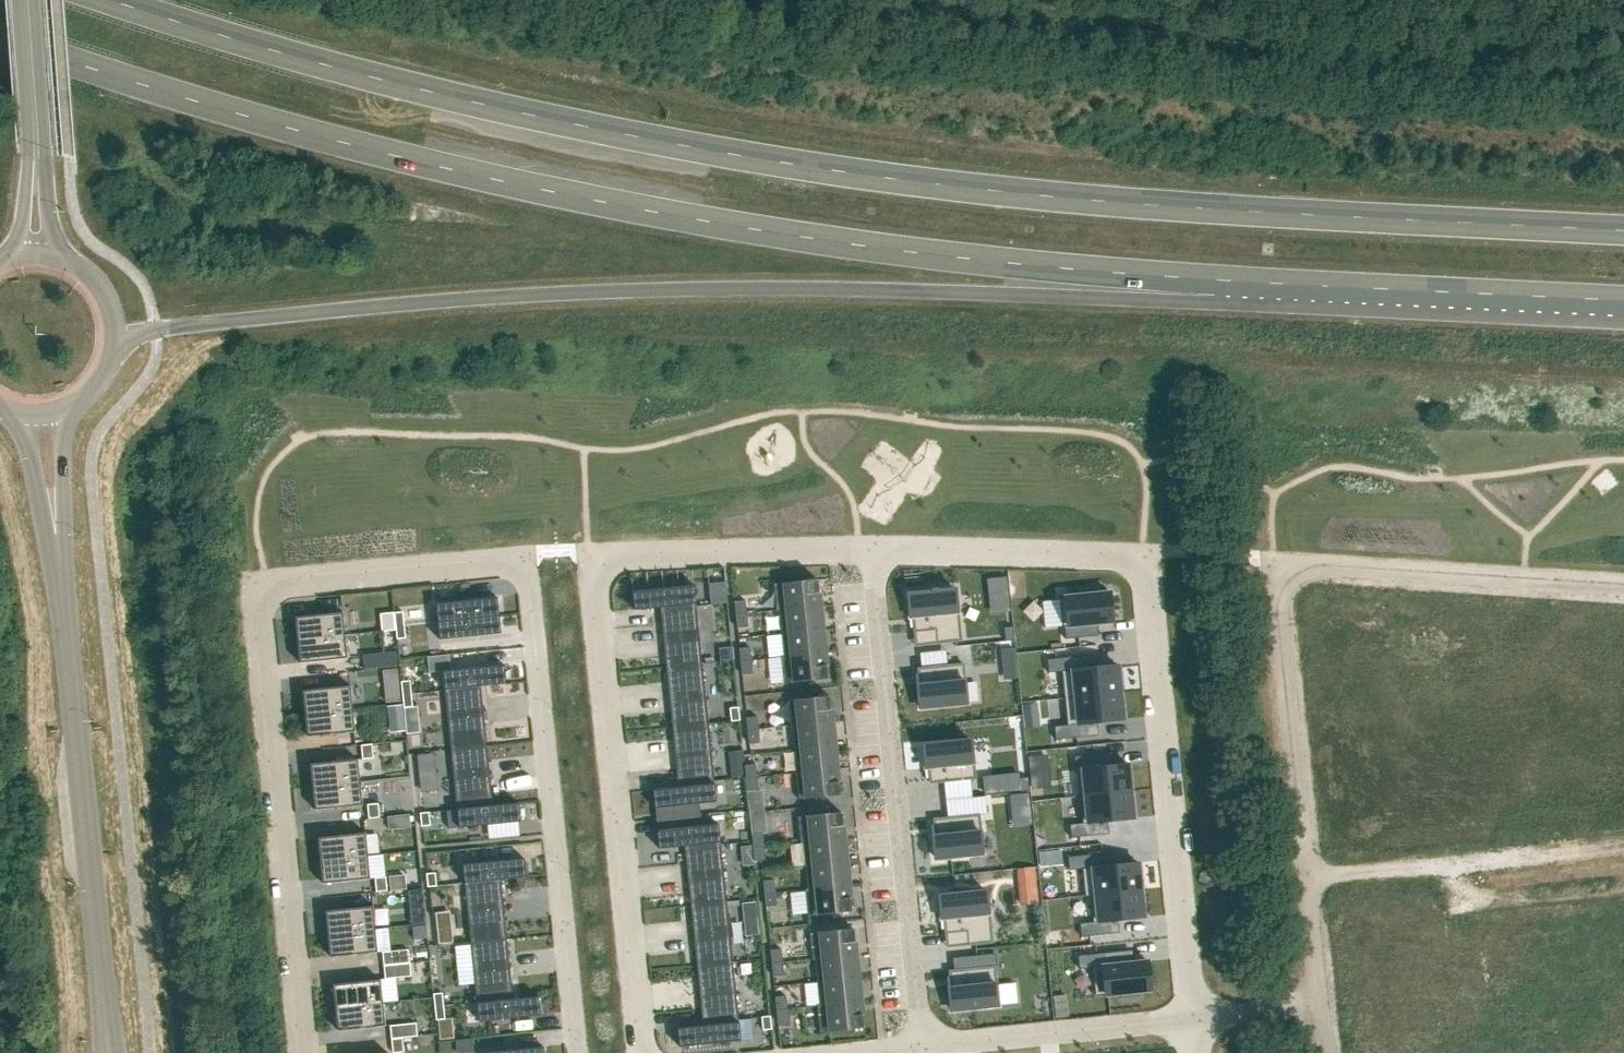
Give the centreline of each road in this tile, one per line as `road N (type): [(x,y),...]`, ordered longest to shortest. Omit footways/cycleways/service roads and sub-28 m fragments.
road 1 (primary): [(1623,231),(1093,203),(788,163),(414,88),(114,0)]
road 2 (primary): [(0,37),(162,91),(564,193),(951,256),(1222,281)]
road 3 (residential): [(576,1052),(526,559),(267,588),(257,610),(302,1052)]
road 4 (primary): [(115,340),(229,320),(451,300),(679,289),(1005,293),(1222,281)]
road 5 (track): [(1623,80),(838,0)]
road 6 (residential): [(871,552),(593,556),(644,1052)]
road 7 (residential): [(1195,1017),(1142,564),(871,552)]
road 8 (residential): [(1309,878),(1280,603),(1291,576),(1314,568),(1623,587)]
road 9 (residential): [(871,552),(922,1045)]
road 10 (tertiary): [(109,1052),(61,569)]
road 11 (primary): [(1222,281),(1623,300)]
road 12 (residential): [(1195,1017),(922,1045)]
road 13 (residential): [(1623,884),(1463,900),(1459,863)]
road 14 (primary): [(36,165),(25,0)]
road 15 (residential): [(1459,863),(1623,846)]
road 16 (tertiary): [(18,414),(61,569)]
road 17 (tertiary): [(61,569),(62,412)]
road 18 (residential): [(1309,878),(1459,863)]
road 19 (residential): [(1320,1007),(1309,878)]
road 20 (residential): [(1320,1007),(1195,1017)]

